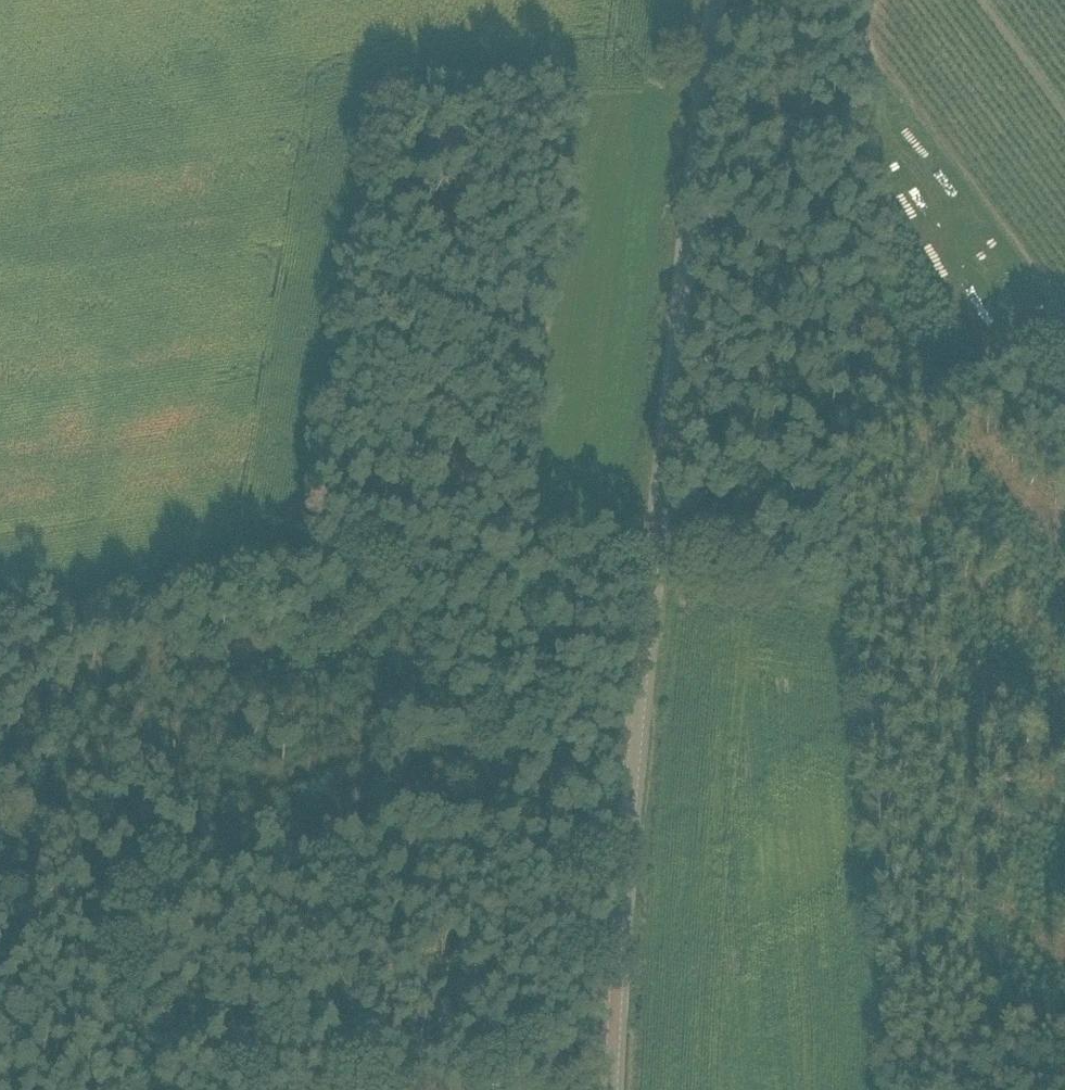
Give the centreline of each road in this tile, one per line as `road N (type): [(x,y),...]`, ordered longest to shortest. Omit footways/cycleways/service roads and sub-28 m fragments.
road 1 (tertiary): [(611,1089),(627,824),(713,0)]
road 2 (track): [(0,622),(460,561),(653,552),(880,430)]

